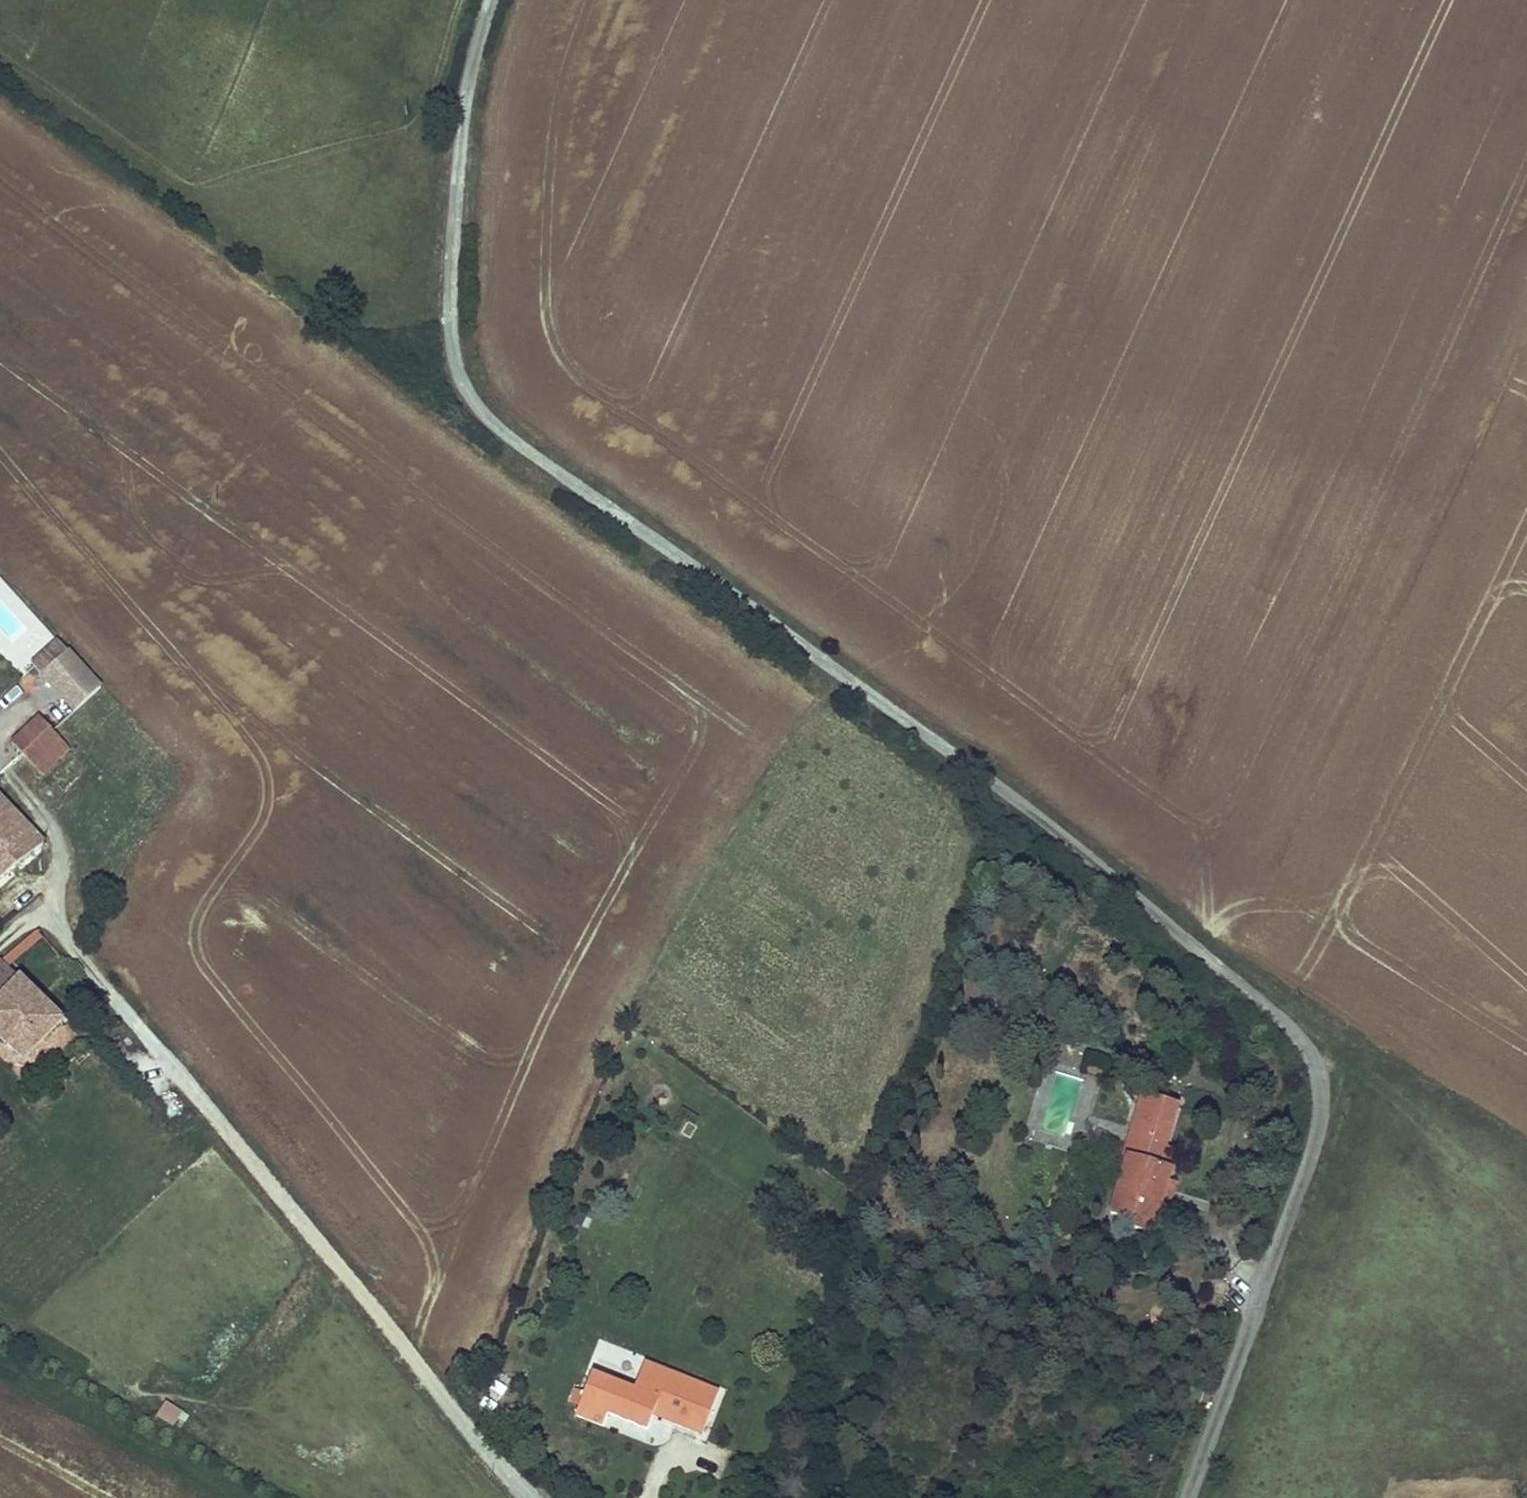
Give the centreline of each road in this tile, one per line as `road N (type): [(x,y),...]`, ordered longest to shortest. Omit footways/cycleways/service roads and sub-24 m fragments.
road 1 (unclassified): [(491,0),(472,65),(449,277),(452,347),(463,382),(498,428),(1036,816),(1277,1018),(1307,1055),(1320,1117),(1306,1169),(1188,1497)]

